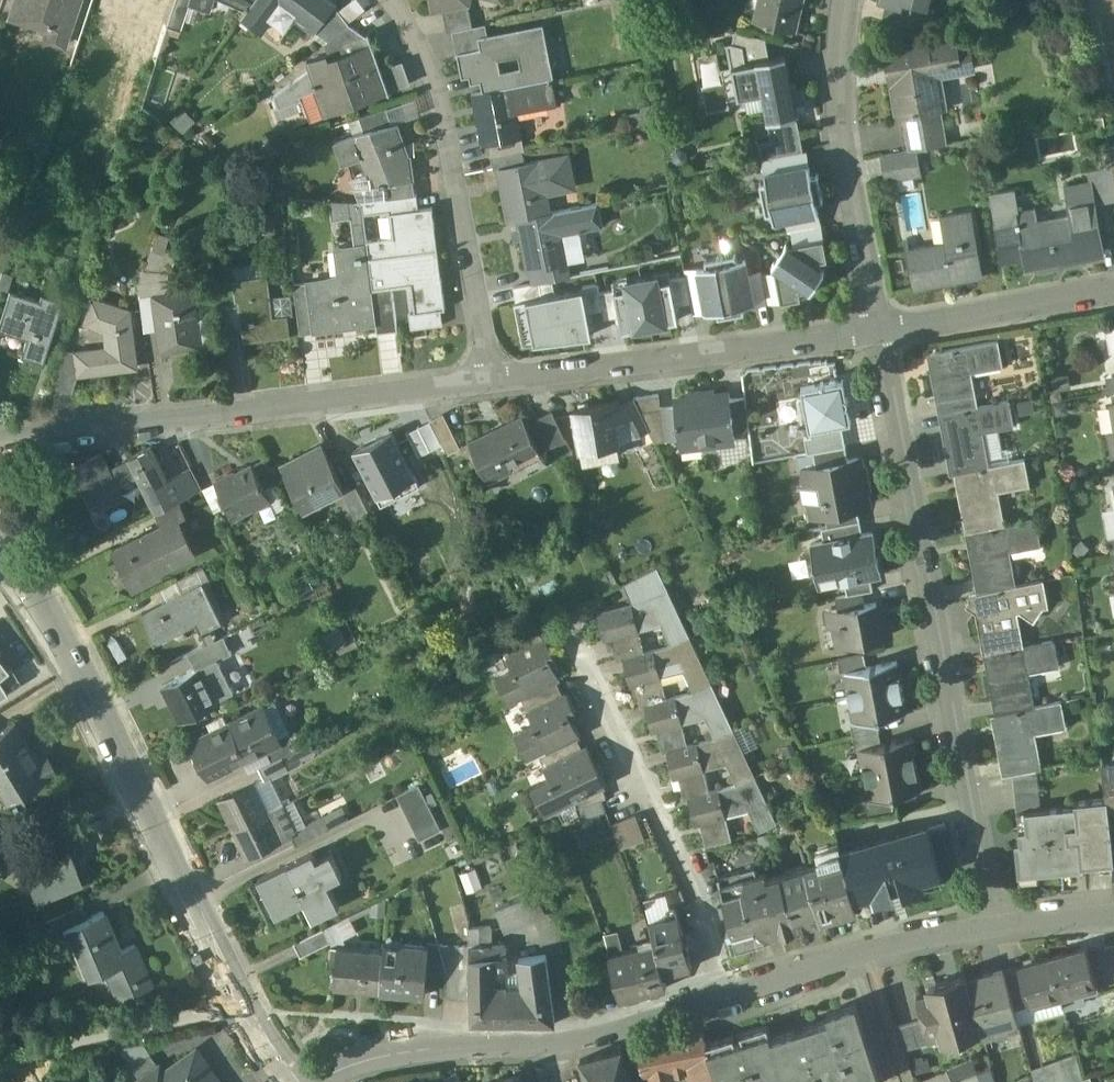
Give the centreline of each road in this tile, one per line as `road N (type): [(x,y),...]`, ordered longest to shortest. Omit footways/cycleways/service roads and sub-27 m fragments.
road 1 (residential): [(293,1081),(243,1009),(58,617),(0,546)]
road 2 (residential): [(994,923),(880,333)]
road 3 (residential): [(0,444),(492,384)]
road 4 (residential): [(731,1002),(566,1046),(425,1053),(351,1065),(320,1081)]
road 5 (residential): [(731,1002),(674,841),(562,618)]
road 6 (residential): [(492,384),(468,221),(416,43),(388,0)]
road 7 (residential): [(492,384),(880,333)]
road 8 (residential): [(880,333),(842,127),(850,0)]
road 9 (residential): [(994,923),(868,953),(731,1002)]
road 10 (residential): [(880,333),(1113,292)]
road 11 (residential): [(1113,914),(994,923)]

